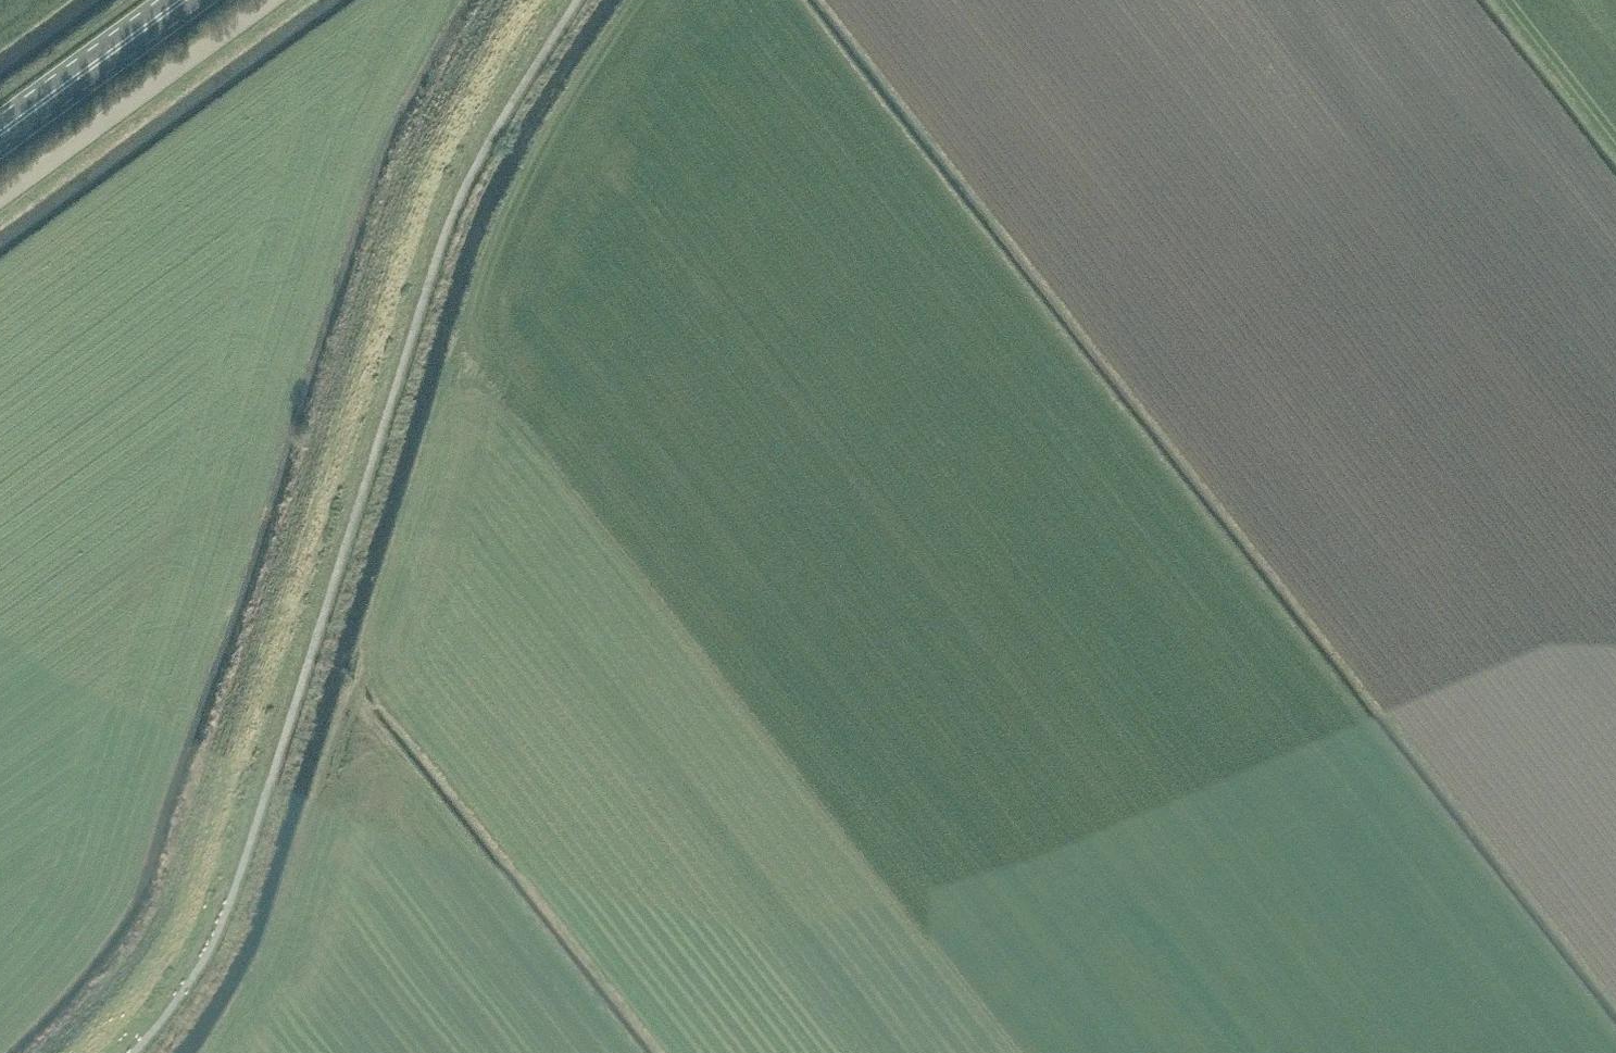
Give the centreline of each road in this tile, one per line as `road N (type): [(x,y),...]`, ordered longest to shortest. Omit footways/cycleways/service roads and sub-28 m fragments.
road 1 (unclassified): [(0,200),(277,0)]
road 2 (primary): [(0,134),(182,0)]

